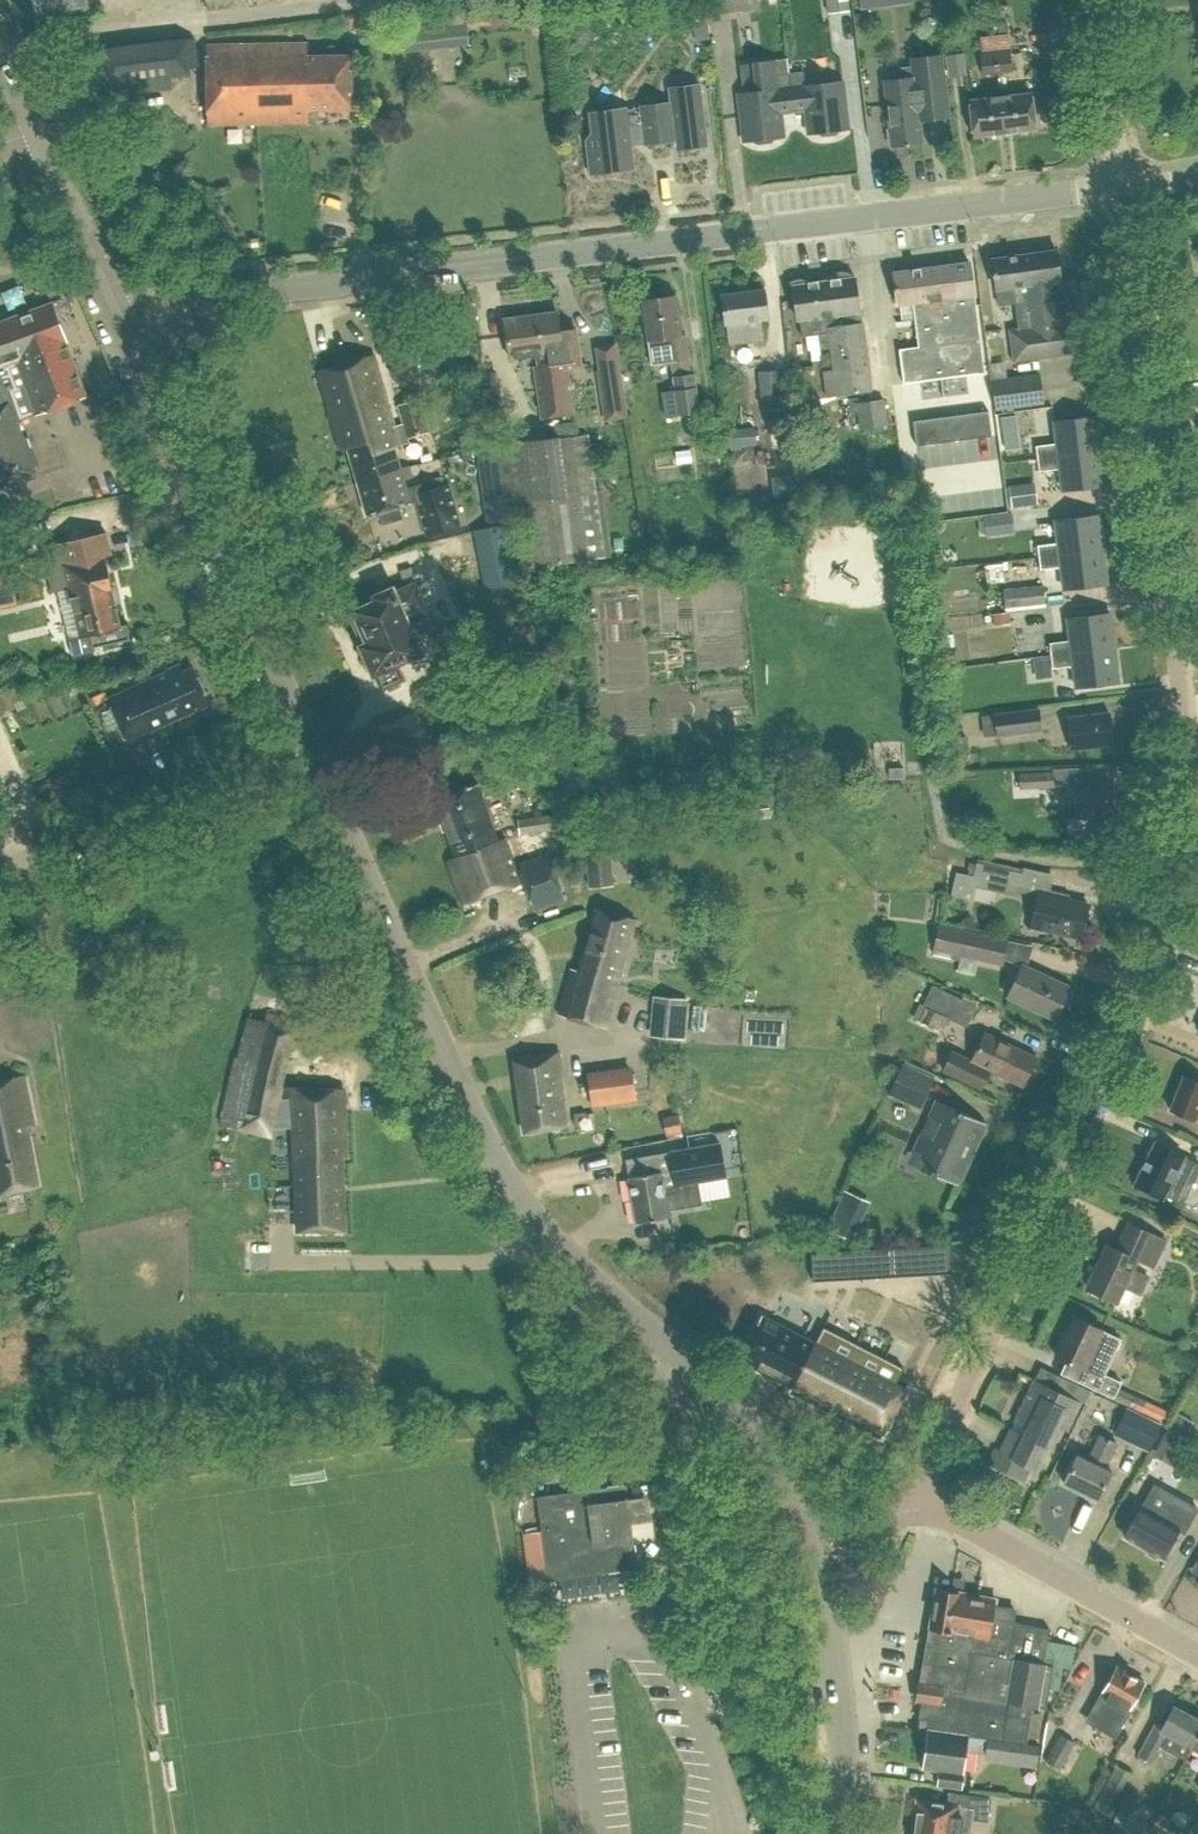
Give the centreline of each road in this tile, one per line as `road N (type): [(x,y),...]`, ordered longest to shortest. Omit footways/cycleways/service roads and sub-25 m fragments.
road 1 (residential): [(1123,190),(1173,635),(1178,791),(1168,913),(1143,993),(906,1509)]
road 2 (unclassified): [(117,312),(1123,190)]
road 3 (unclassified): [(812,1534),(794,1486),(762,1435),(519,1211),(304,738)]
road 4 (unclassified): [(304,738),(117,312)]
road 5 (unclassified): [(0,872),(304,738)]
road 6 (unclassified): [(1197,1653),(989,1532),(906,1509)]
road 7 (unclassified): [(837,1833),(842,1735),(812,1534)]
road 8 (residential): [(1099,0),(1123,190)]
road 9 (unclassified): [(117,312),(41,144)]

